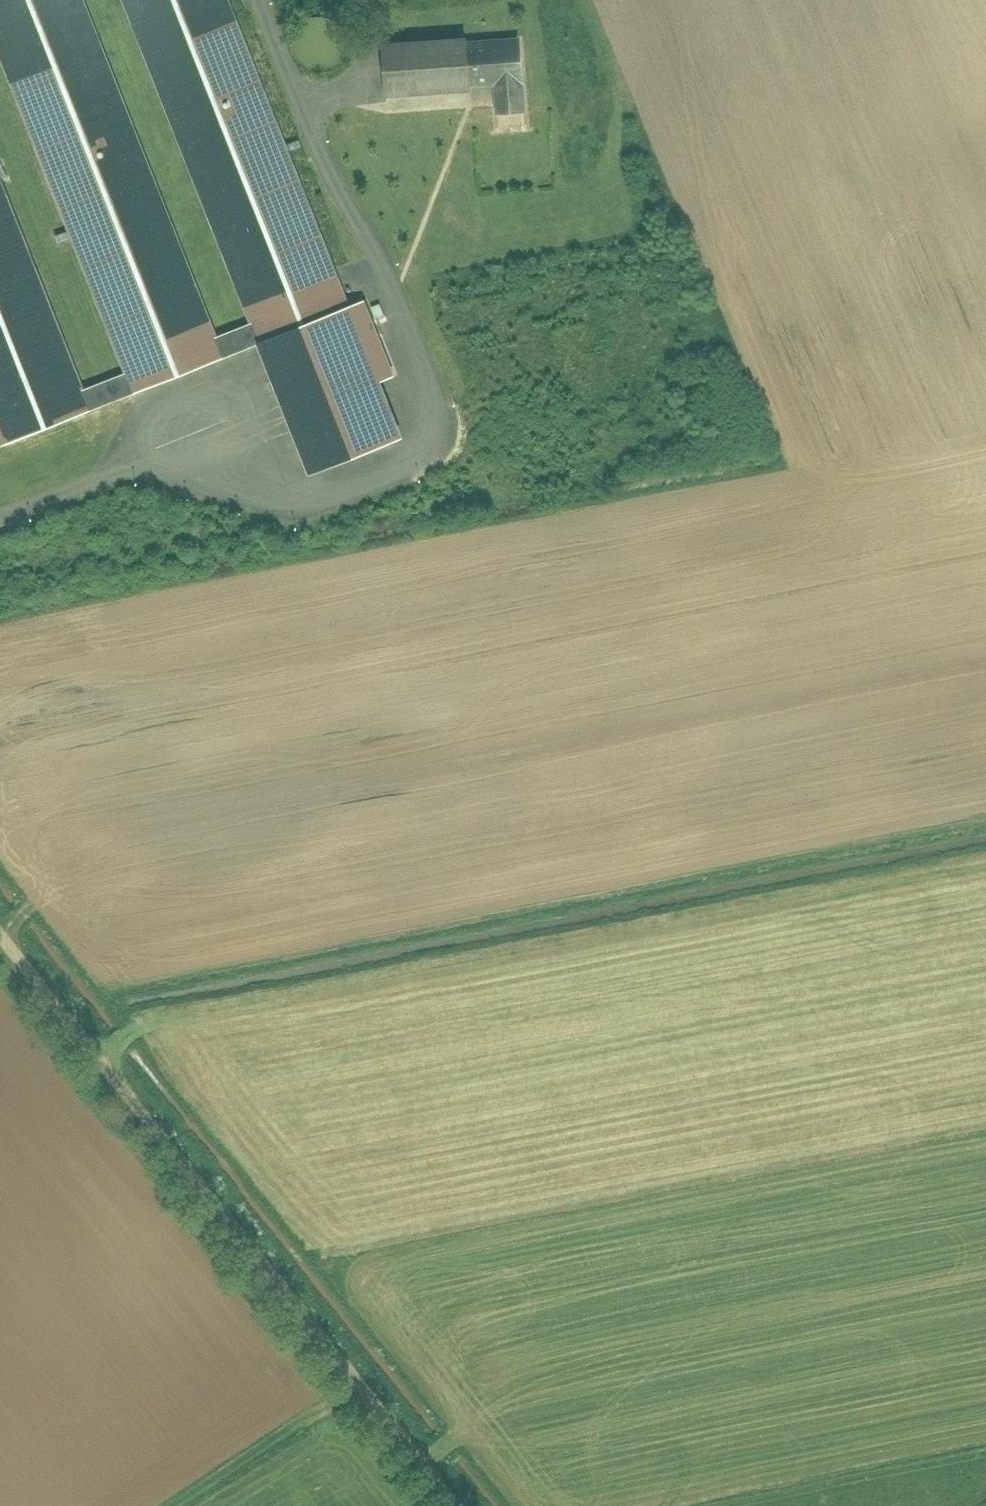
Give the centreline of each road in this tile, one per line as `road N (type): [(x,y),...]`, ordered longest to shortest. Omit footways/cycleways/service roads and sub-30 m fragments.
road 1 (unclassified): [(455,1505),(0,927)]

